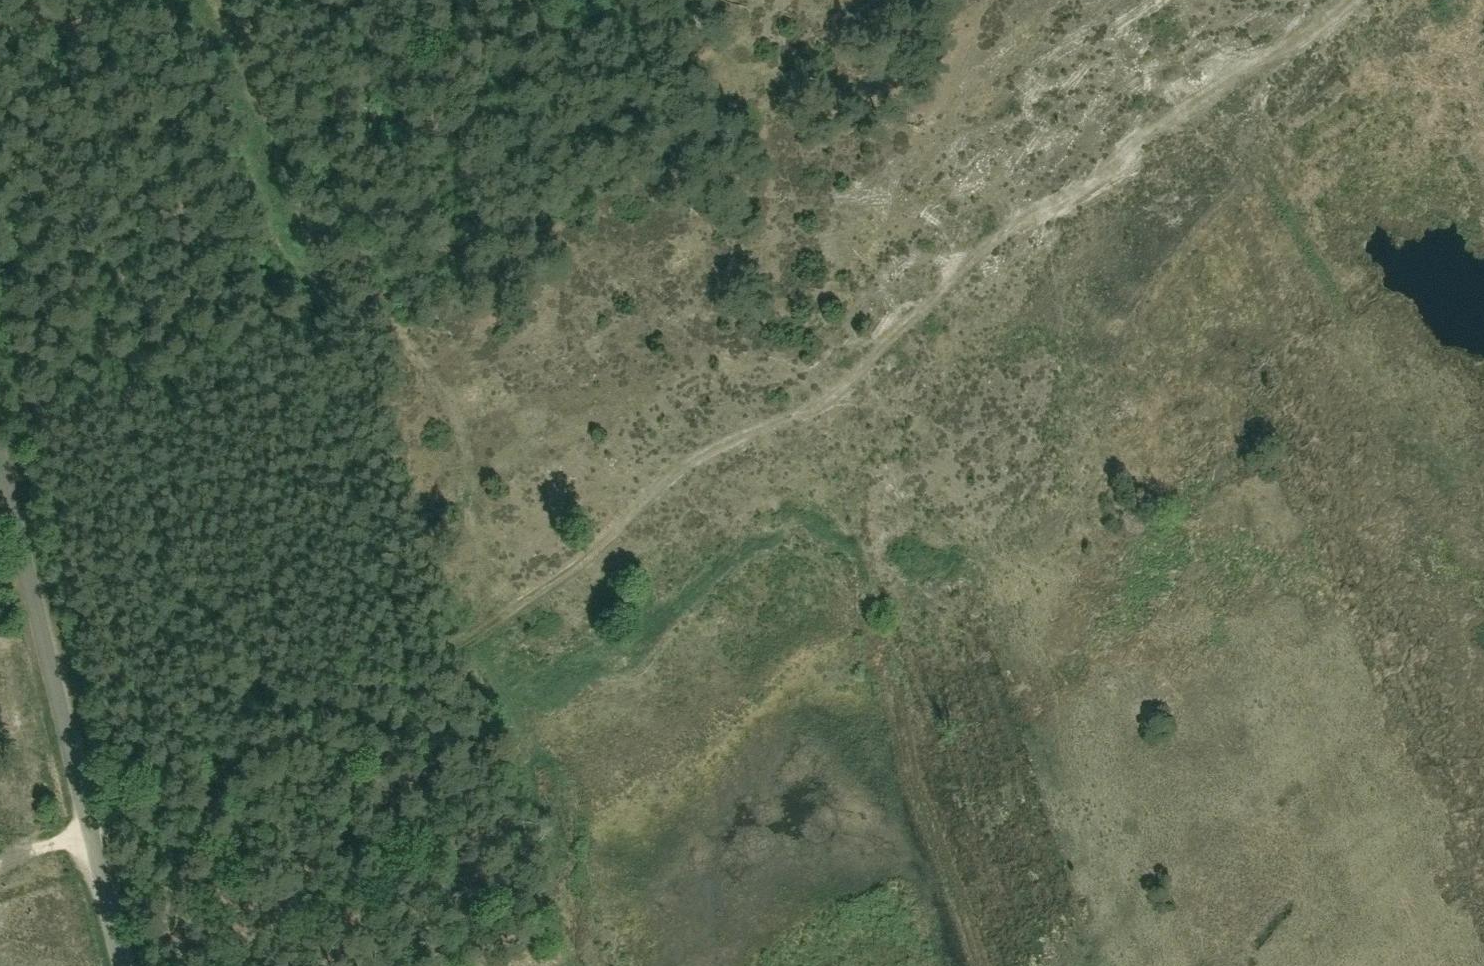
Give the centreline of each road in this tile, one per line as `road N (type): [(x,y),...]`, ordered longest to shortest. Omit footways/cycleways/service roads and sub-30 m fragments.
road 1 (unclassified): [(124,965),(0,469)]
road 2 (track): [(485,620),(314,735),(88,825)]

